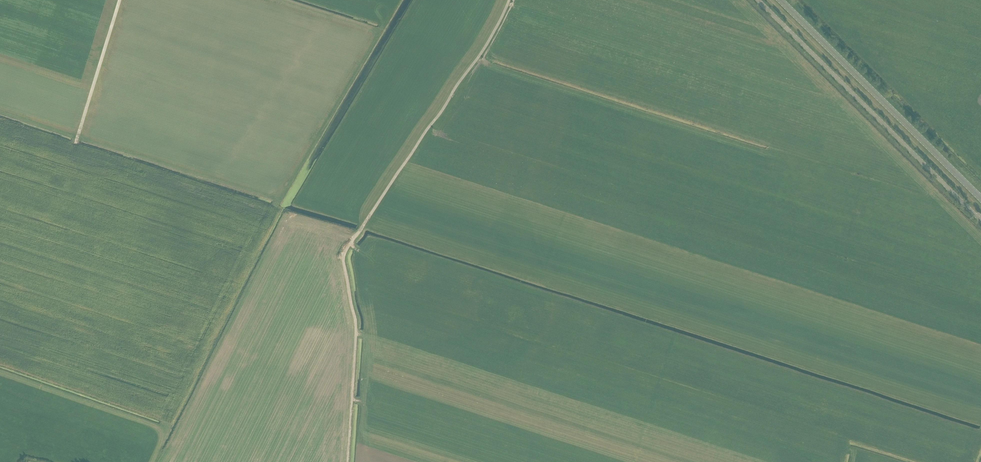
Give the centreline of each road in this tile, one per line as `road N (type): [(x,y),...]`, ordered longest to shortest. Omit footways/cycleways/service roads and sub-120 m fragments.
road 1 (unclassified): [(759,0),(980,220)]
road 2 (primary): [(980,198),(781,0)]

